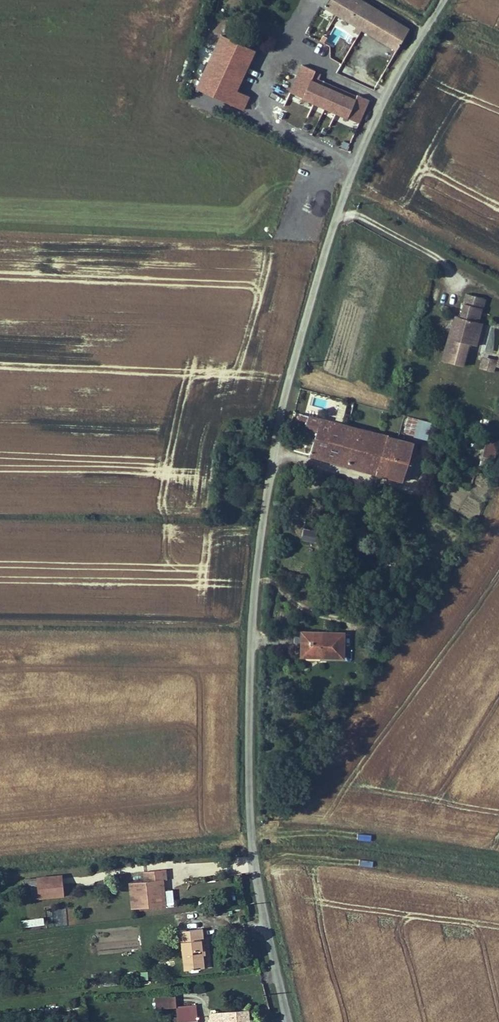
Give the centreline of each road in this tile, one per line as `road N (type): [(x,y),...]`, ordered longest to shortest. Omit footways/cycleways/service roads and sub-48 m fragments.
road 1 (unclassified): [(288,1021),(250,817),(252,618),(267,491),(290,374),(337,215),(384,99),(443,0)]

